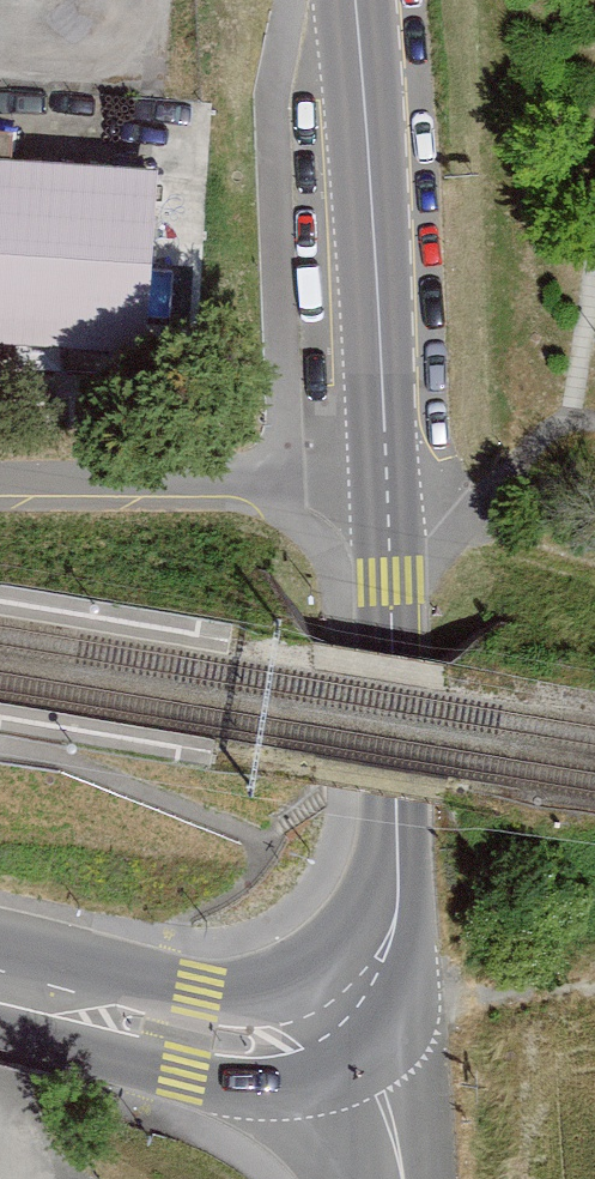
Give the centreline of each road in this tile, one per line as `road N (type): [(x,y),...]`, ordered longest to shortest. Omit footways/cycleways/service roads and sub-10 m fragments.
road 1 (tertiary): [(387,475),(401,869),(396,927),(373,979),(341,1016)]
road 2 (tertiary): [(356,0),(387,475)]
road 3 (residential): [(387,475),(0,480)]
road 4 (tertiary): [(341,1016),(278,1042),(237,1044),(0,990)]
road 5 (track): [(594,991),(459,998),(341,1016)]
road 6 (track): [(594,576),(458,530),(388,521)]
road 7 (tertiary): [(402,1178),(380,1093),(341,1016)]

